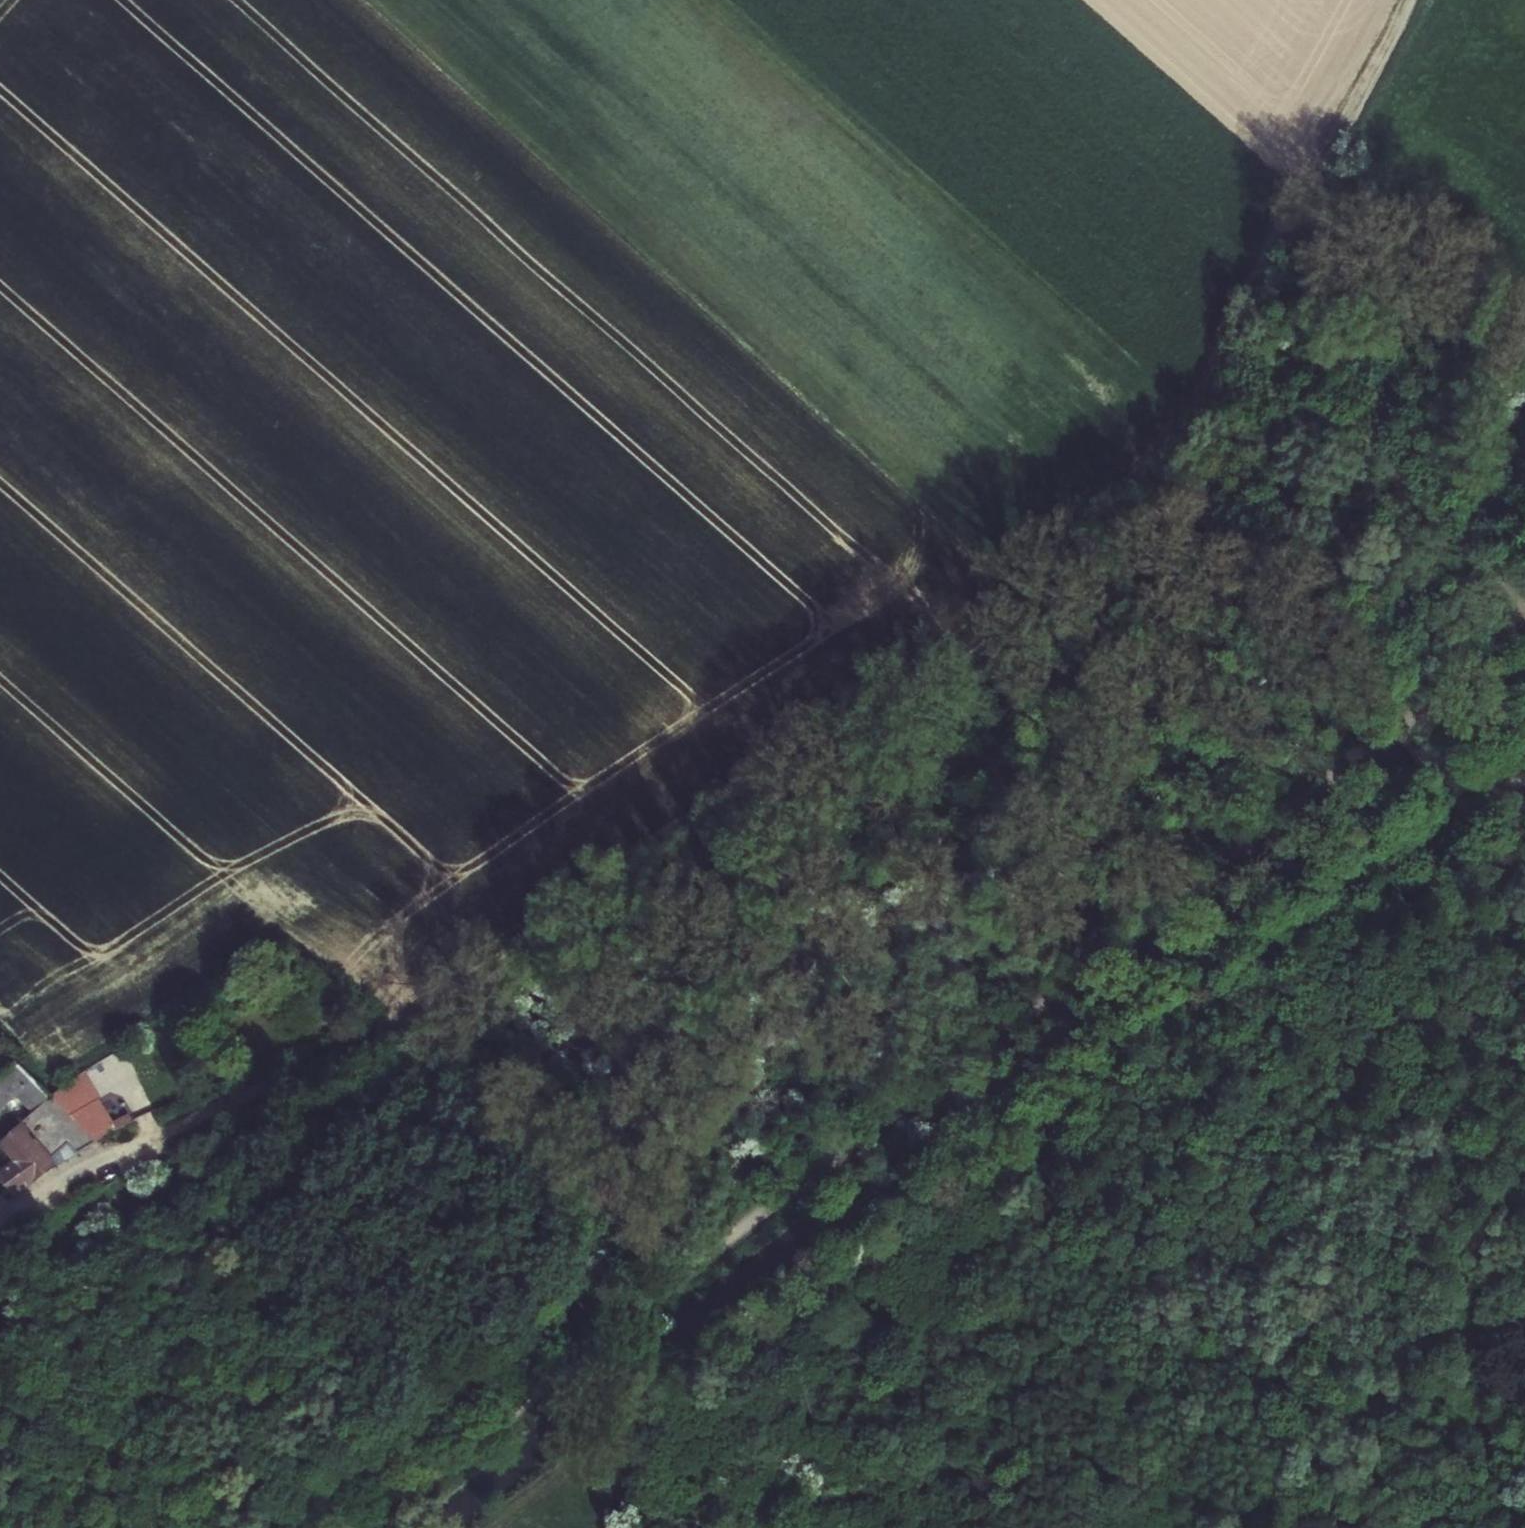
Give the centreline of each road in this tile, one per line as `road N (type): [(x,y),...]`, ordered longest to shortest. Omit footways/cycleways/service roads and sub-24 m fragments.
road 1 (residential): [(0,1221),(132,1145),(383,1035)]

